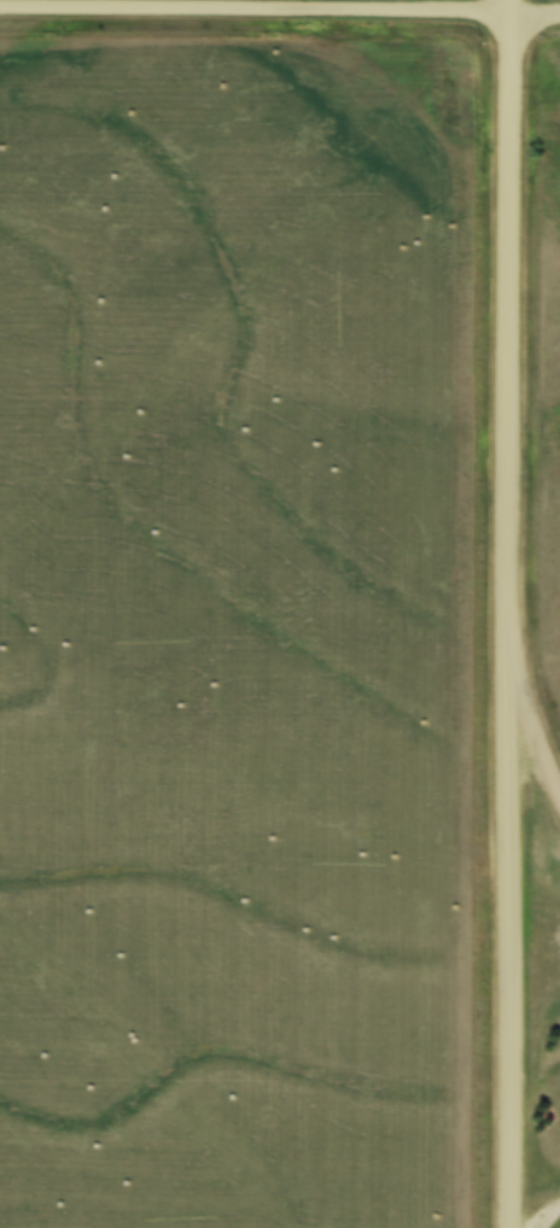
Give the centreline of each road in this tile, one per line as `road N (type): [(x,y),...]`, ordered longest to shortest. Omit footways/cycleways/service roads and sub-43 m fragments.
road 1 (residential): [(511,1227),(509,0)]
road 2 (residential): [(559,11),(0,11)]
road 3 (residential): [(508,648),(559,800)]

